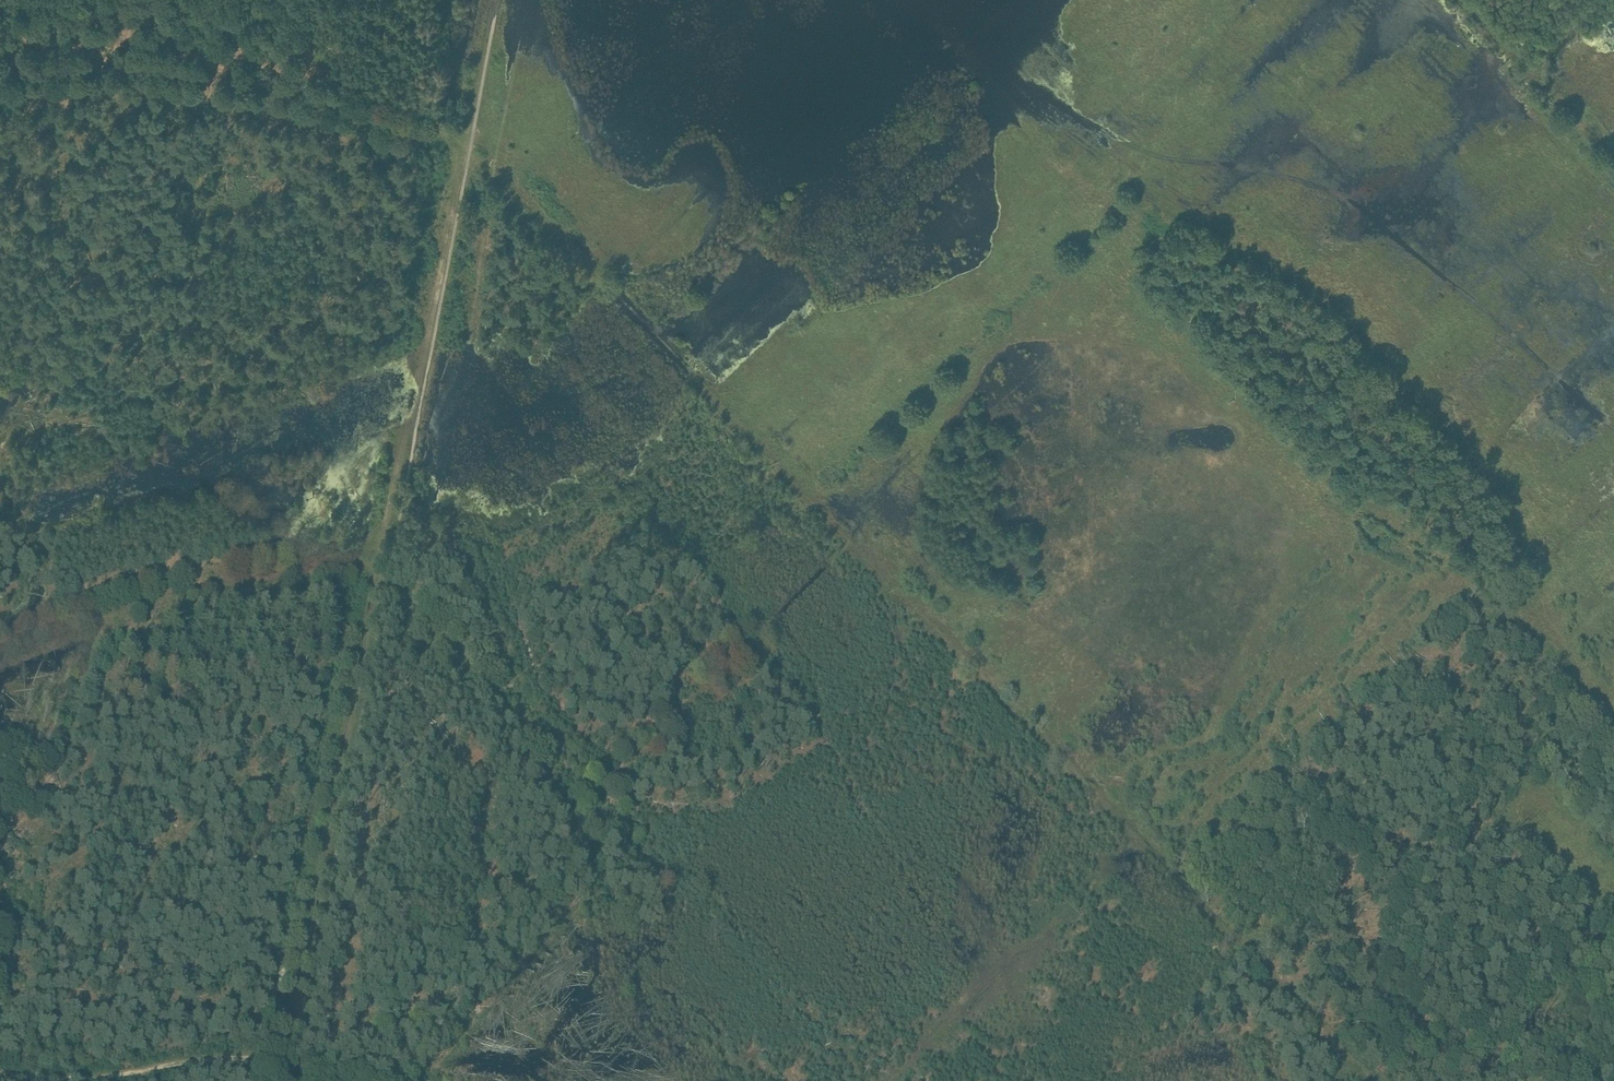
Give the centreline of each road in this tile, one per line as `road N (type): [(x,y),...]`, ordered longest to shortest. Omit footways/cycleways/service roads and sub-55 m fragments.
road 1 (track): [(283,1080),(466,131)]
road 2 (track): [(1372,1080),(846,541)]
road 3 (track): [(0,73),(90,65),(226,76),(307,91),(420,128),(473,130)]
road 4 (track): [(387,585),(360,568),(210,586),(0,641)]
road 5 (track): [(95,612),(0,1000)]
road 6 (track): [(293,1070),(242,1057),(100,1076),(0,1073)]

